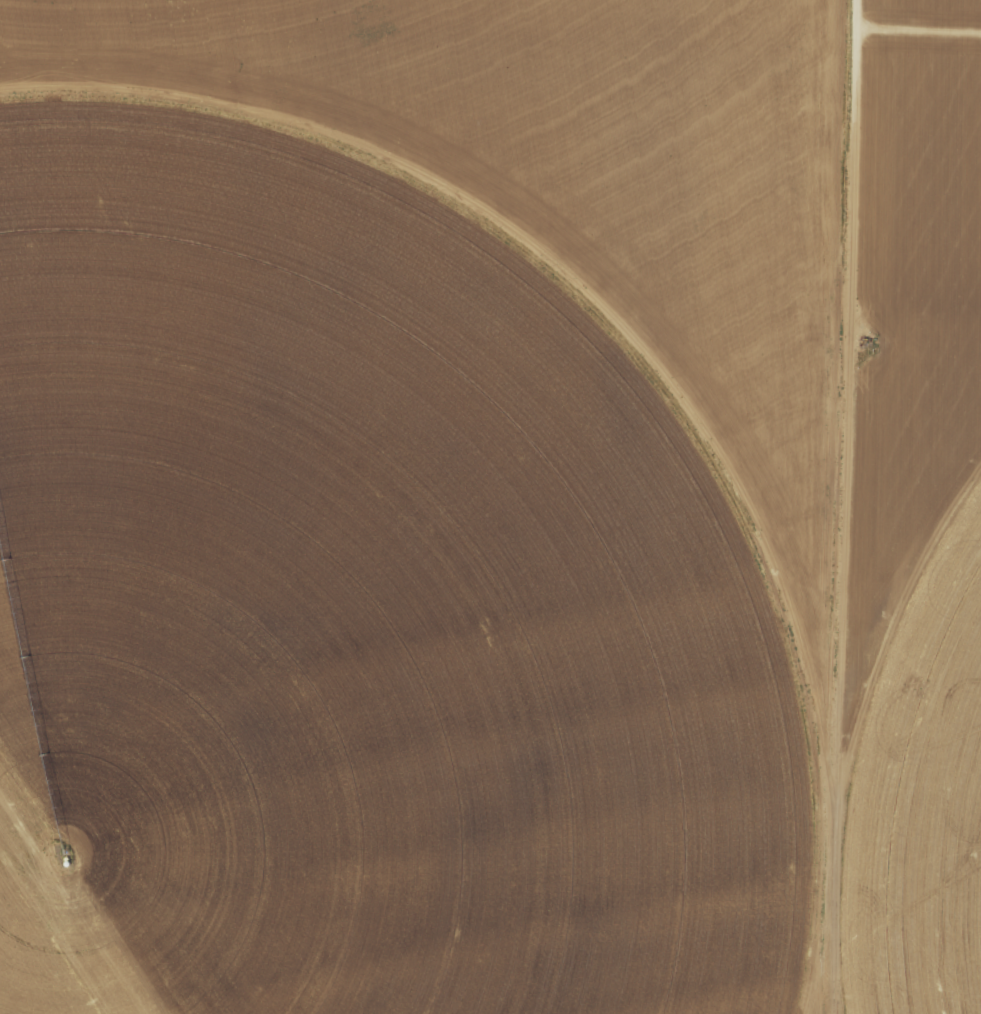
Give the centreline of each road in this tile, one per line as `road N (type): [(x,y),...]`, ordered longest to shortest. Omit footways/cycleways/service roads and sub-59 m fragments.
road 1 (residential): [(834,0),(827,1013)]

